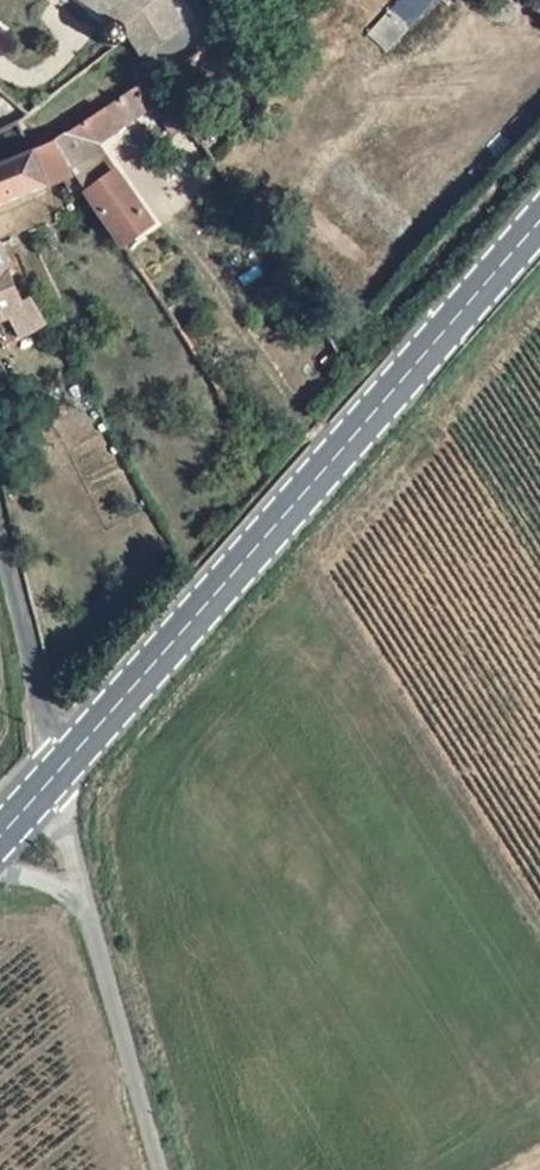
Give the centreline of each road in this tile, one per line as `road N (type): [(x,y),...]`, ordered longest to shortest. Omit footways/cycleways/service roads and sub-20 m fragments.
road 1 (primary): [(539,222),(59,771)]
road 2 (unclassified): [(84,899),(158,1169)]
road 3 (unclassified): [(0,530),(59,771)]
road 4 (unclassified): [(59,771),(84,899)]

